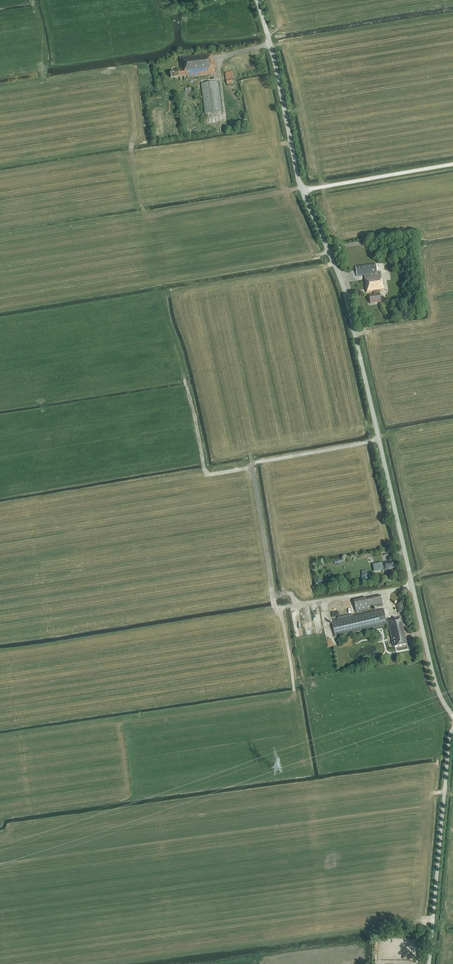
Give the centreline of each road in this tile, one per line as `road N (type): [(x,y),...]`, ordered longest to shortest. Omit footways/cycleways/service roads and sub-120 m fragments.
road 1 (unclassified): [(452,716),(435,682),(346,298),(299,182),(257,0)]
road 2 (track): [(250,454),(275,608),(322,600)]
road 3 (track): [(379,439),(252,463)]

